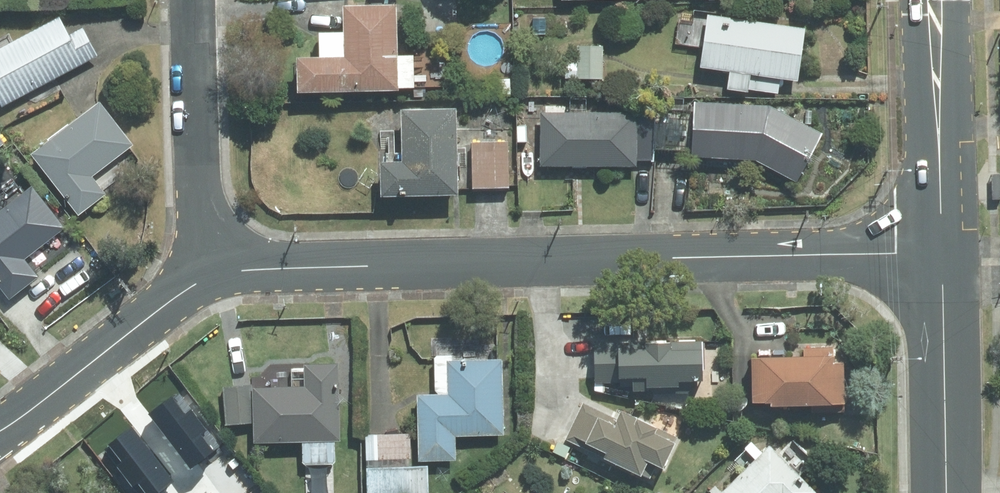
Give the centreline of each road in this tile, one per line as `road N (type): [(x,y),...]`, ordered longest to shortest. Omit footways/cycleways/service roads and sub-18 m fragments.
road 1 (residential): [(940,251),(221,275)]
road 2 (residential): [(192,0),(197,167),(221,275)]
road 3 (residential): [(221,275),(167,304),(0,431)]
road 4 (secondary): [(935,0),(940,251)]
road 5 (secondary): [(940,251),(945,492)]

